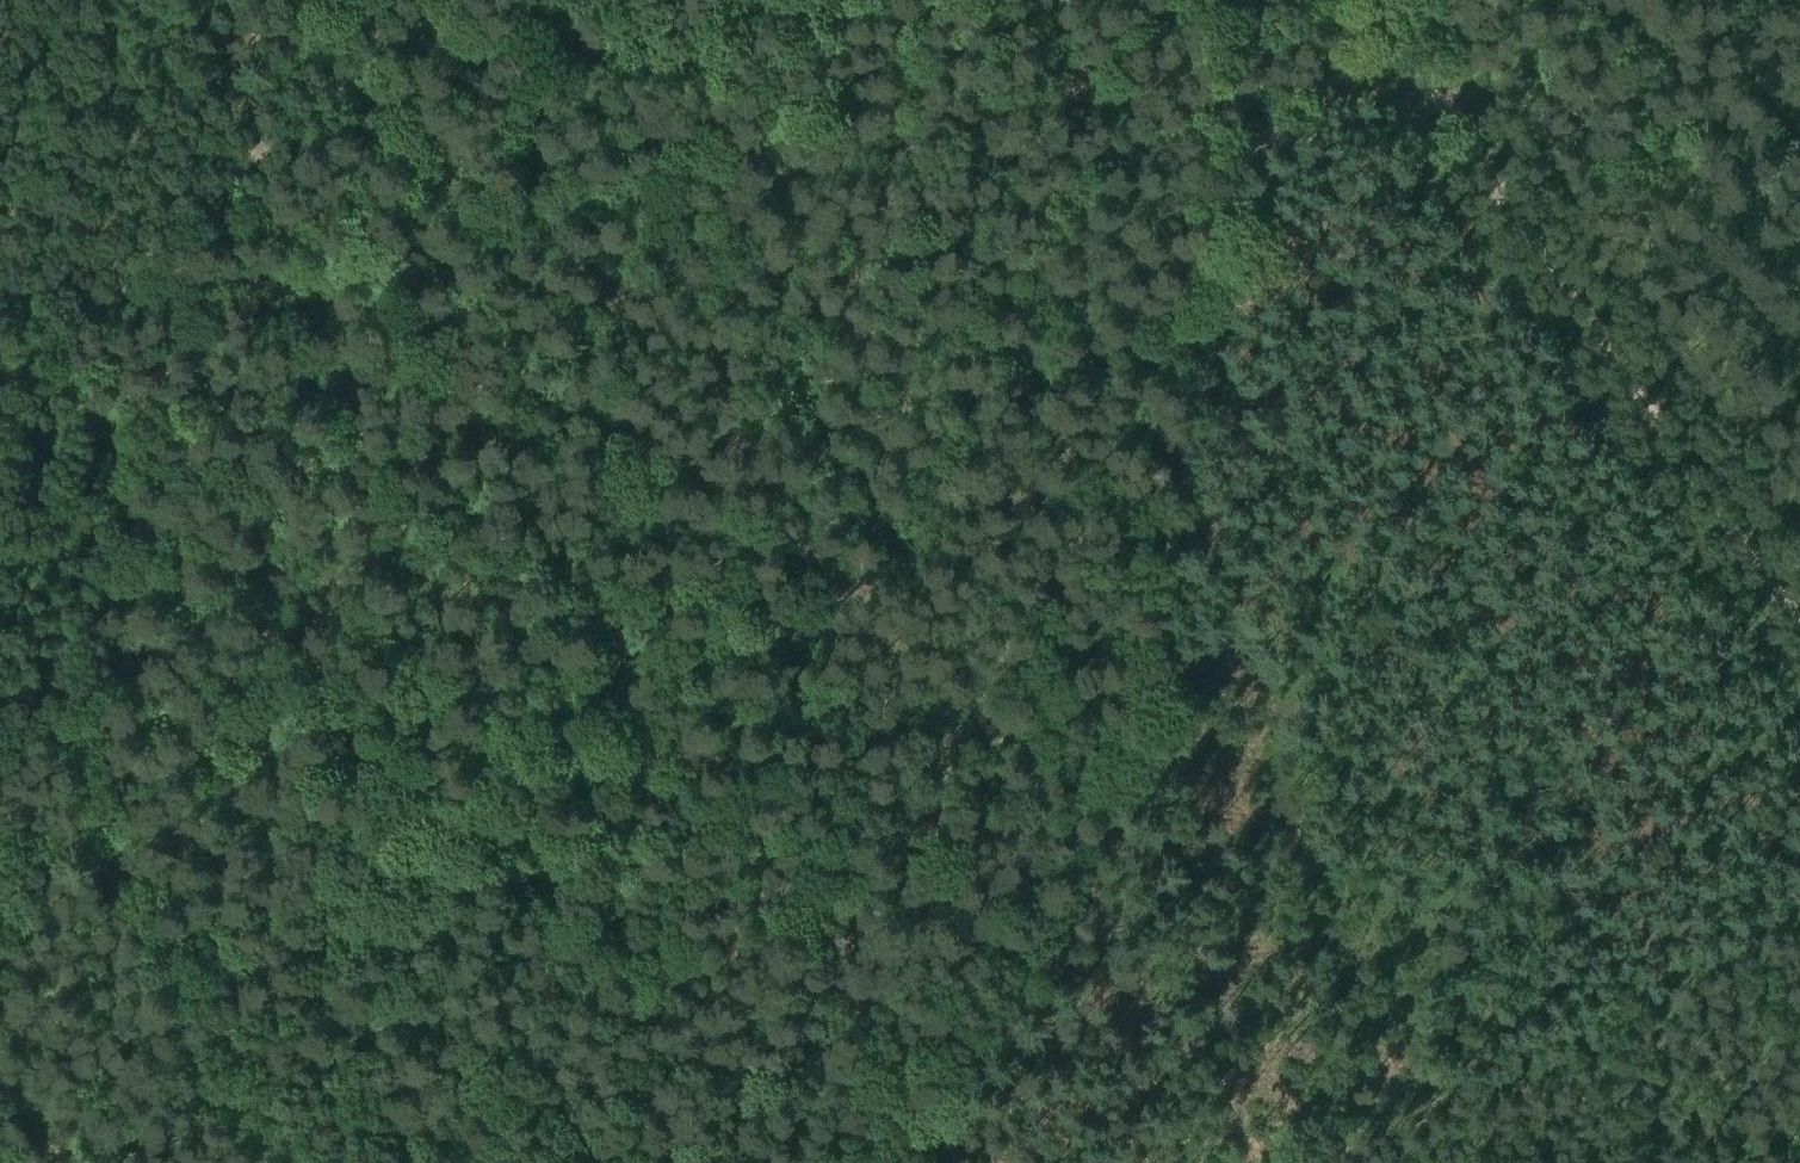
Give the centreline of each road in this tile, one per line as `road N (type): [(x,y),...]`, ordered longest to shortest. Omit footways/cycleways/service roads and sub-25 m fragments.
road 1 (track): [(1395,41),(1260,130),(1219,199),(1117,741),(1073,890),(1002,1035),(897,1162)]
road 2 (track): [(1799,628),(1374,0)]
road 3 (track): [(0,388),(432,0)]

